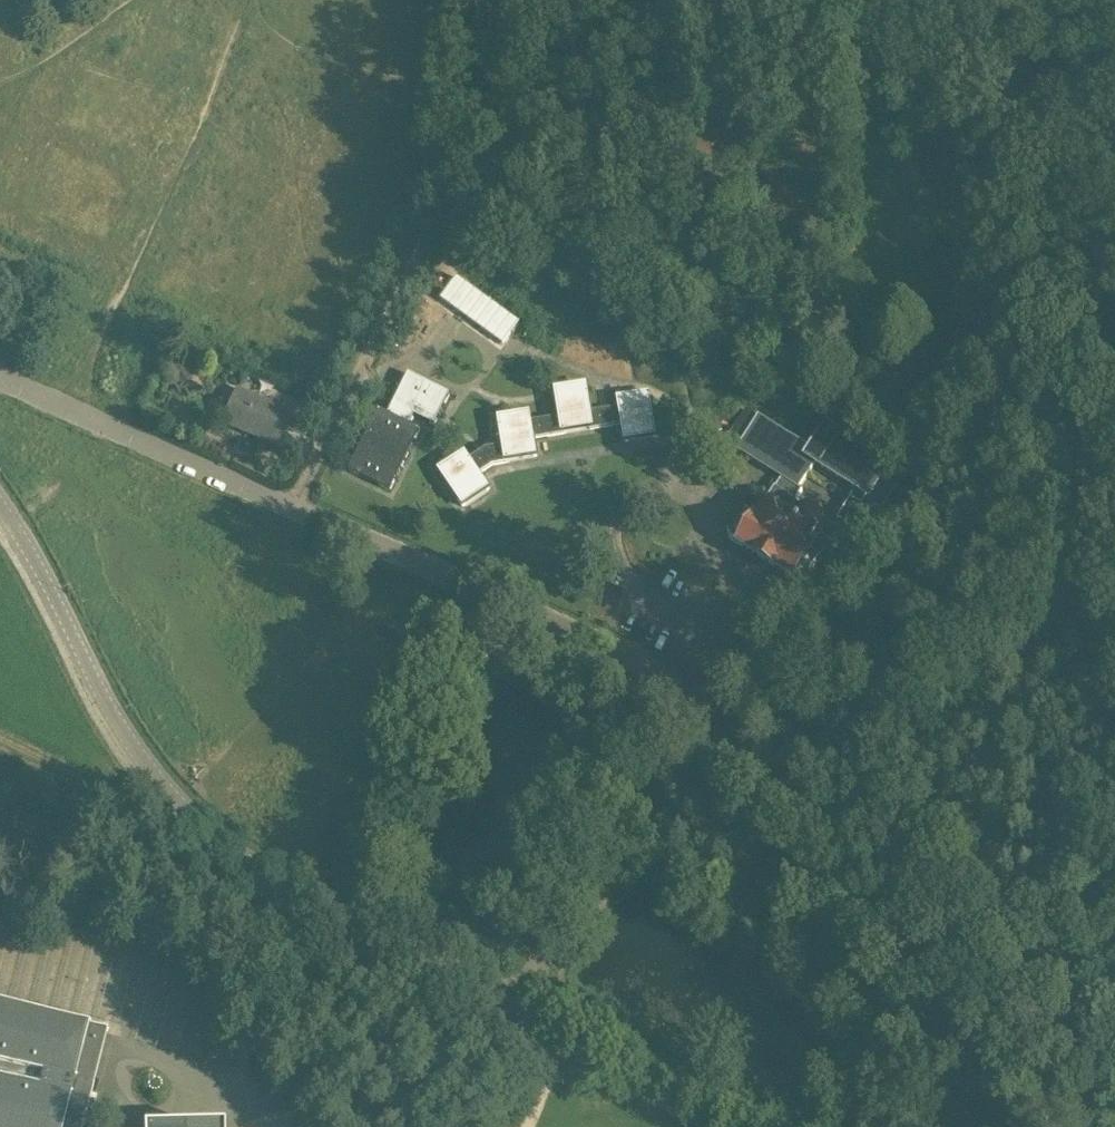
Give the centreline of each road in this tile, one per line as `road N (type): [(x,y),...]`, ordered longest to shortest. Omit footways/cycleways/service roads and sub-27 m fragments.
road 1 (residential): [(518,1000),(684,720),(685,702),(668,677),(0,376)]
road 2 (residential): [(518,1000),(258,868),(179,805),(124,732),(0,507)]
road 3 (track): [(292,506),(423,242),(455,0)]
road 4 (track): [(158,920),(81,893),(70,875),(70,847),(101,816),(179,805),(109,789),(0,743)]
road 5 (residential): [(775,1126),(518,1000)]

